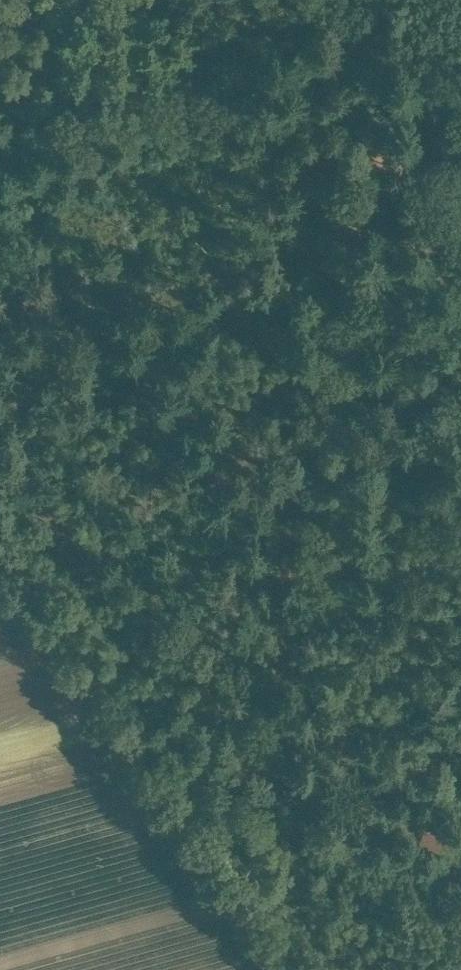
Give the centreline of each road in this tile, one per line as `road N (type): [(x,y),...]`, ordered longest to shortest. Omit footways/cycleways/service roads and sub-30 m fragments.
road 1 (track): [(359,0),(267,758)]
road 2 (track): [(267,758),(0,467)]
road 3 (track): [(460,860),(335,810),(267,758)]

